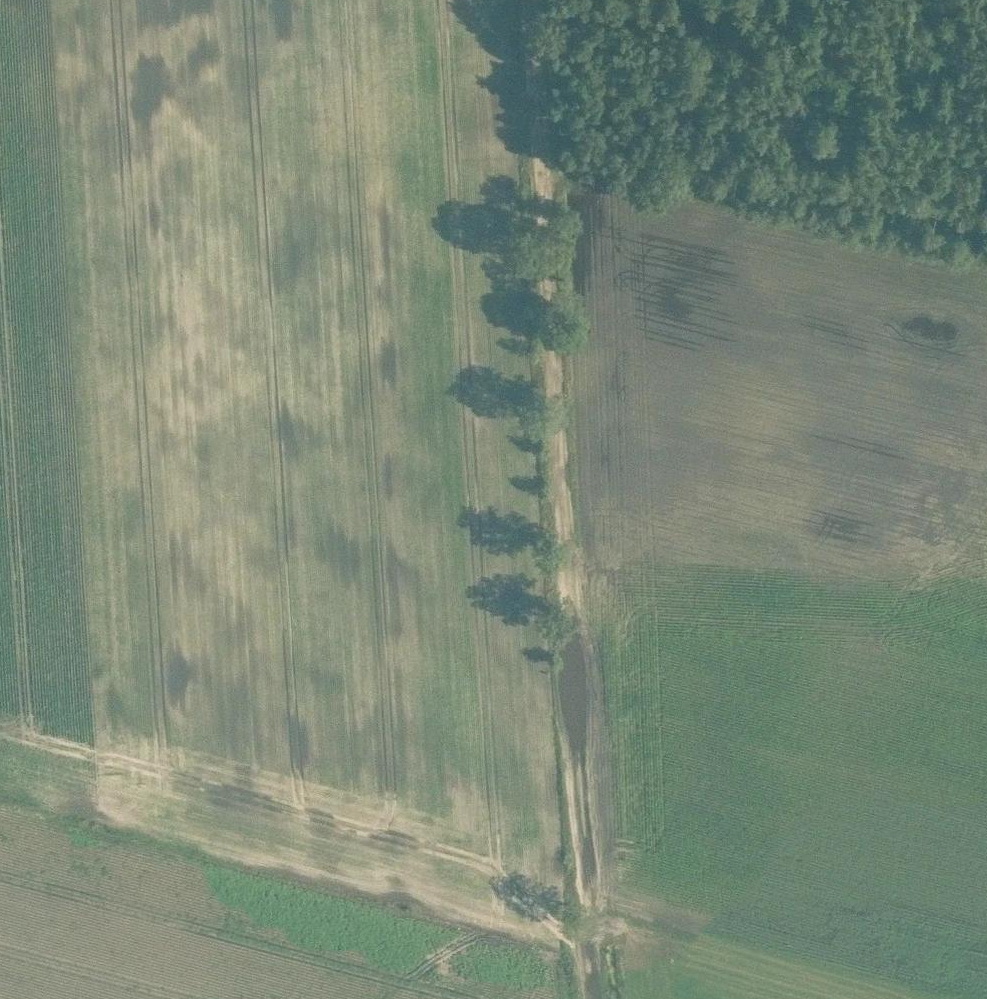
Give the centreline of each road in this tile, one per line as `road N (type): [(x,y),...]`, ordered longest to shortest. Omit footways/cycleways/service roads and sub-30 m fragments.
road 1 (track): [(531,0),(597,998)]

